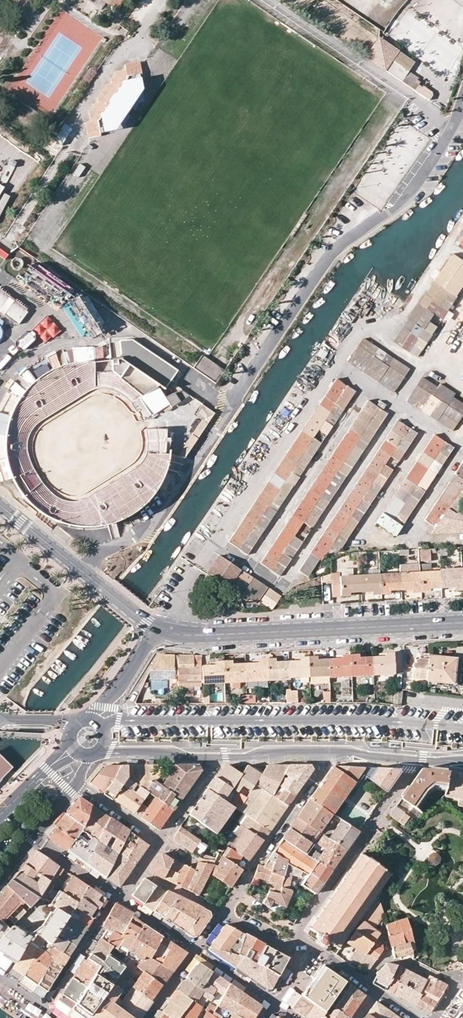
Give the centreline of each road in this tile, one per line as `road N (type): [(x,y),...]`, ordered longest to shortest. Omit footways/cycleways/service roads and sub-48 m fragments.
road 1 (tertiary): [(152,627),(220,635),(462,623)]
road 2 (residential): [(294,936),(422,760)]
road 3 (residential): [(333,751),(223,913)]
road 4 (tertiary): [(0,504),(152,627)]

